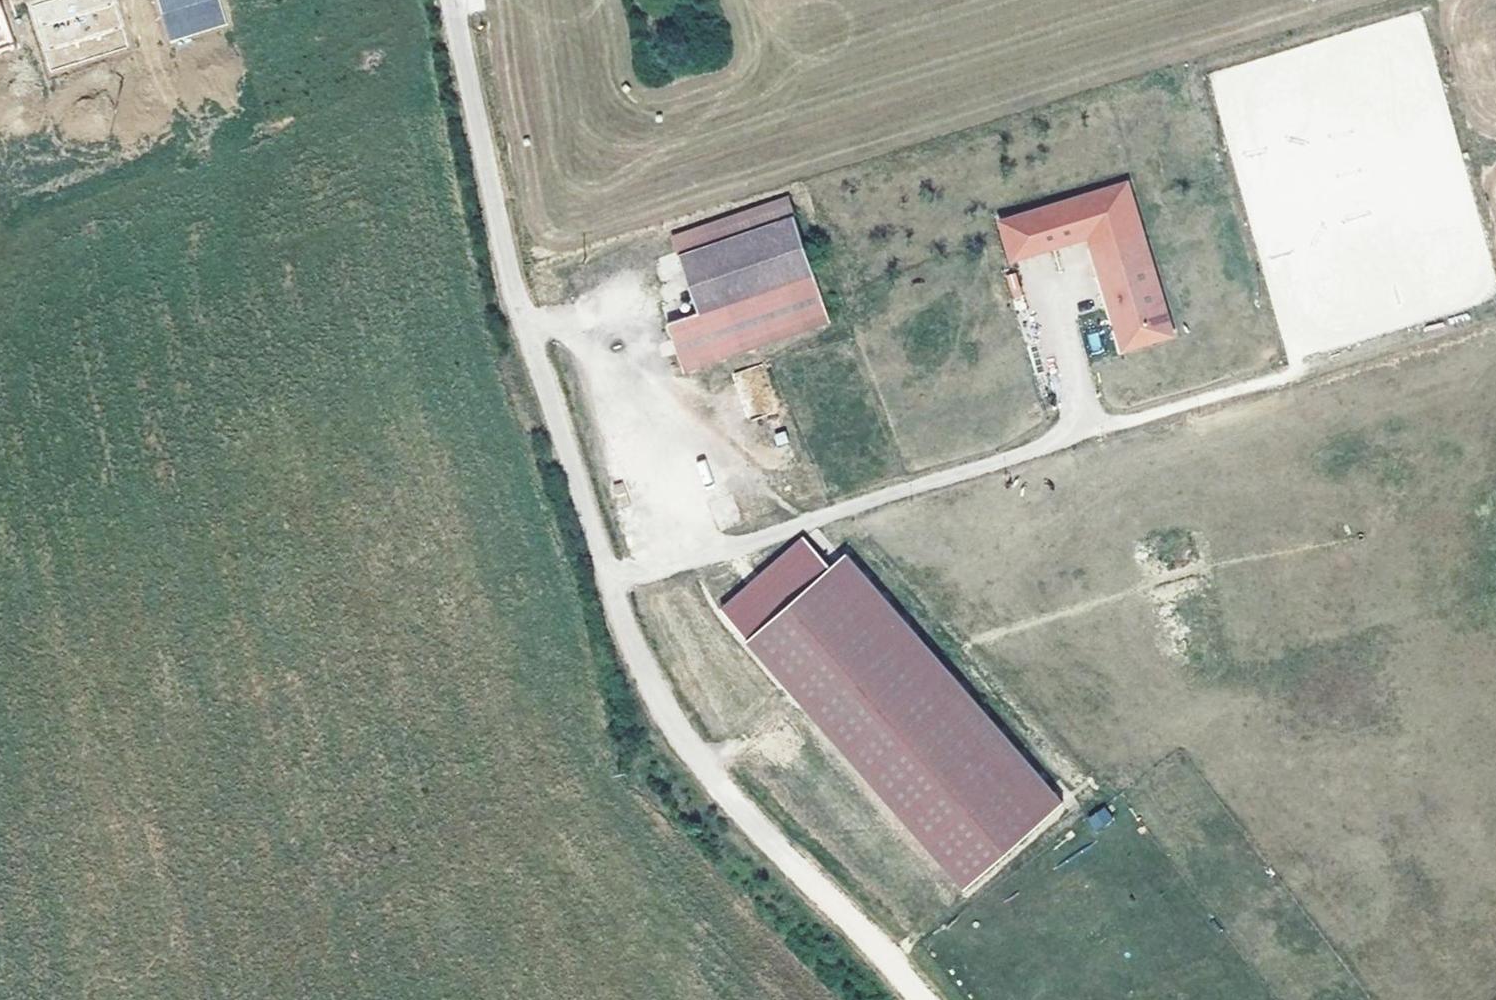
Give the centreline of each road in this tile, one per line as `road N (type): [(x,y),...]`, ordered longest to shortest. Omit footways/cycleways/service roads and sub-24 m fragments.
road 1 (track): [(645,675),(682,740),(742,814),(923,999)]

